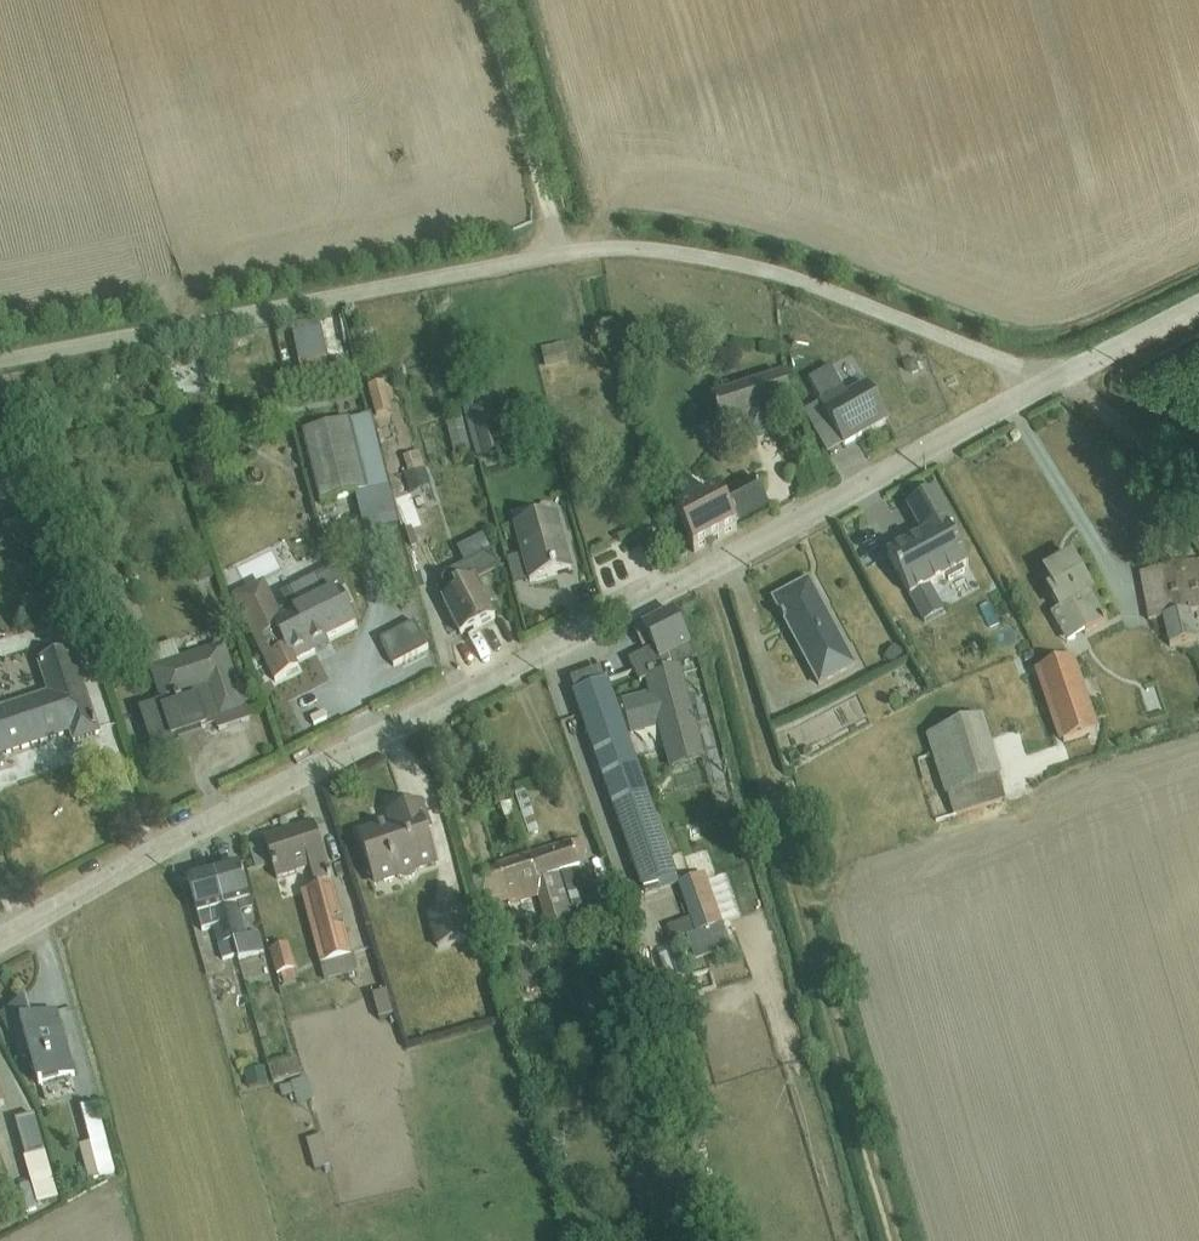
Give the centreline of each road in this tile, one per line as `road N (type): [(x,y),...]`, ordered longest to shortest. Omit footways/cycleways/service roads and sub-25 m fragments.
road 1 (tertiary): [(1057,382),(0,948)]
road 2 (residential): [(565,253),(0,361)]
road 3 (residential): [(1057,382),(717,258),(636,249),(565,253)]
road 4 (unclassified): [(565,253),(488,0)]
road 5 (track): [(1028,397),(1147,422),(1186,514),(1198,525)]
road 6 (tertiary): [(1198,310),(1057,382)]

